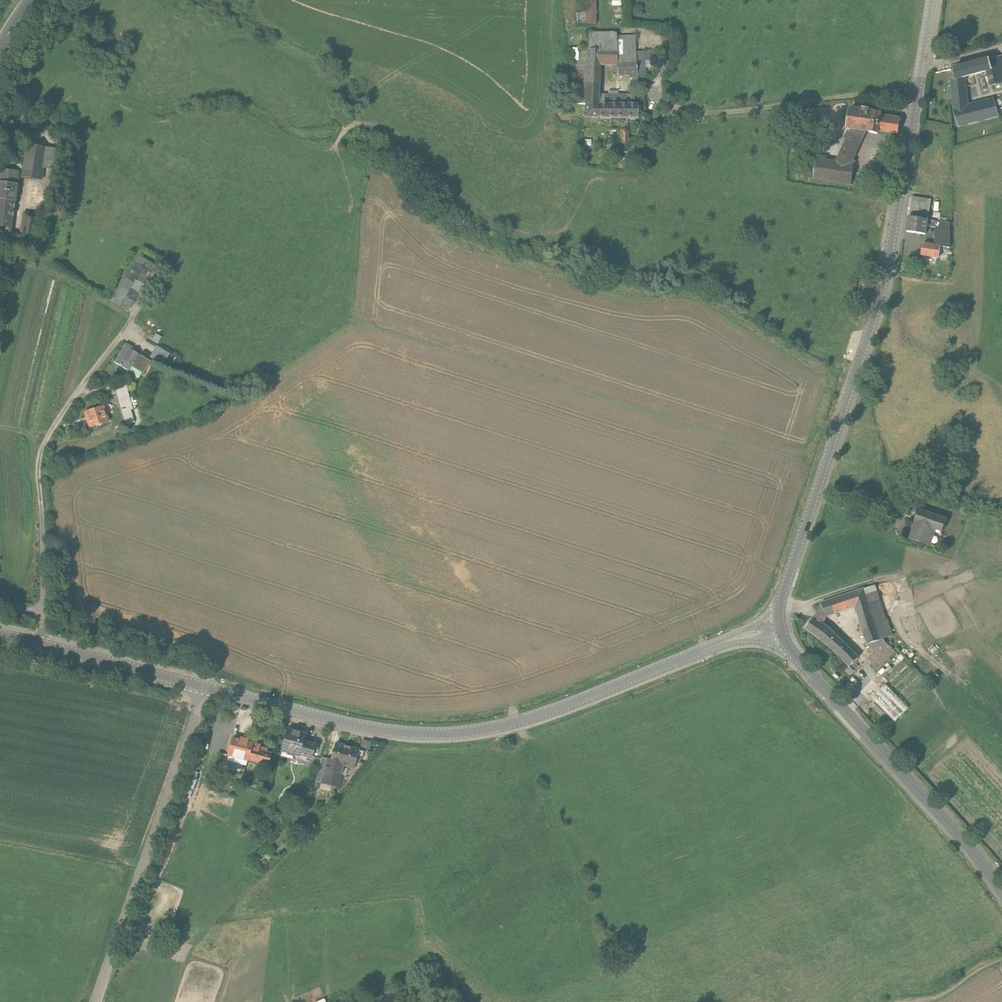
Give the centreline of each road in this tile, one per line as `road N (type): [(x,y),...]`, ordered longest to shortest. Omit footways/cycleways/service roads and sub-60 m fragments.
road 1 (tertiary): [(780,627),(786,583),(876,309),(932,0)]
road 2 (tertiary): [(206,688),(377,729),(476,731),(780,627)]
road 3 (tertiary): [(780,627),(791,652),(1001,889)]
road 4 (track): [(42,615),(44,451),(140,307)]
road 5 (unclassified): [(95,1001),(206,688)]
road 6 (tertiary): [(0,636),(206,688)]
road 7 (track): [(0,311),(23,187)]

